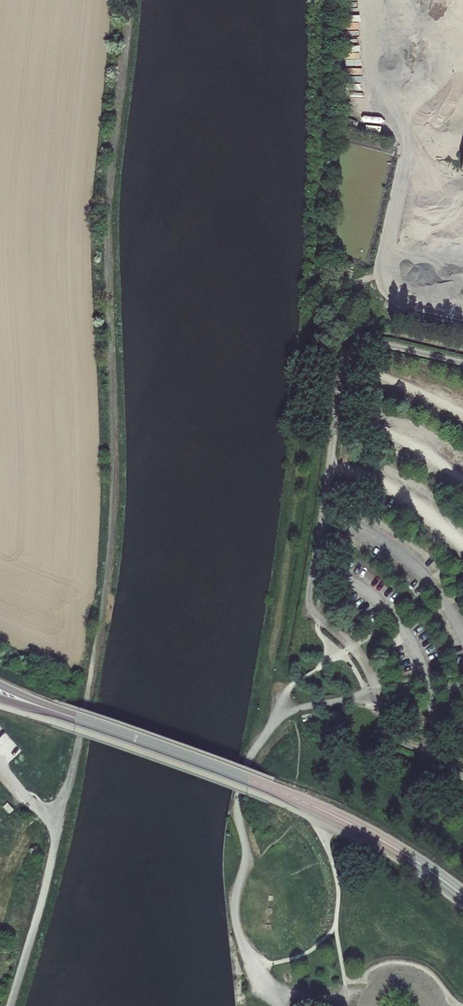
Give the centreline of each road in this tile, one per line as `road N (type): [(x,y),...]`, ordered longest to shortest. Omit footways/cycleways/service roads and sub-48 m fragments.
road 1 (tertiary): [(61,714),(337,817),(462,896)]
road 2 (track): [(59,823),(92,662)]

